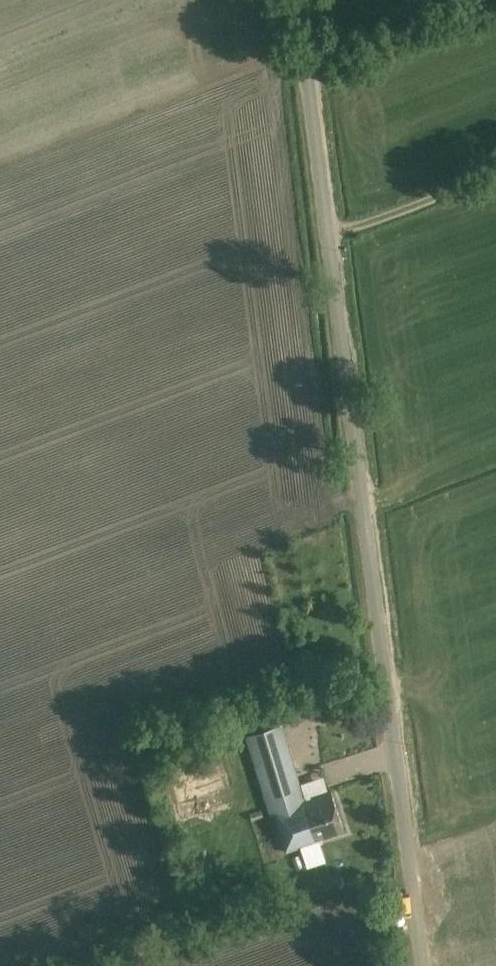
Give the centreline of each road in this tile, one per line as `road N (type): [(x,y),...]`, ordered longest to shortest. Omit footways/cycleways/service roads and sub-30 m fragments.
road 1 (unclassified): [(418,965),(295,0)]
road 2 (track): [(325,232),(495,165)]

